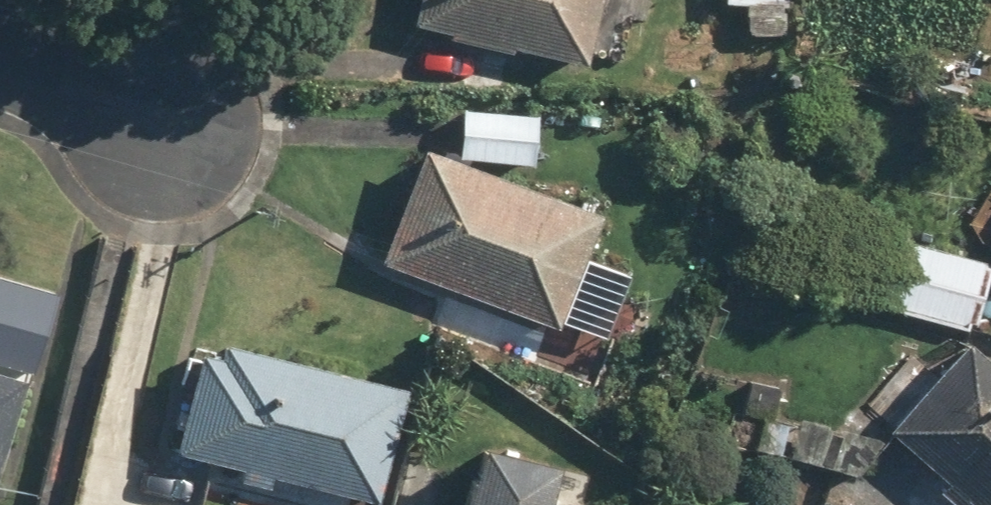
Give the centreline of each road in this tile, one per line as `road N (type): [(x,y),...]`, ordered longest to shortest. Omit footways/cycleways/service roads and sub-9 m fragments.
road 1 (residential): [(0,54),(168,119)]

